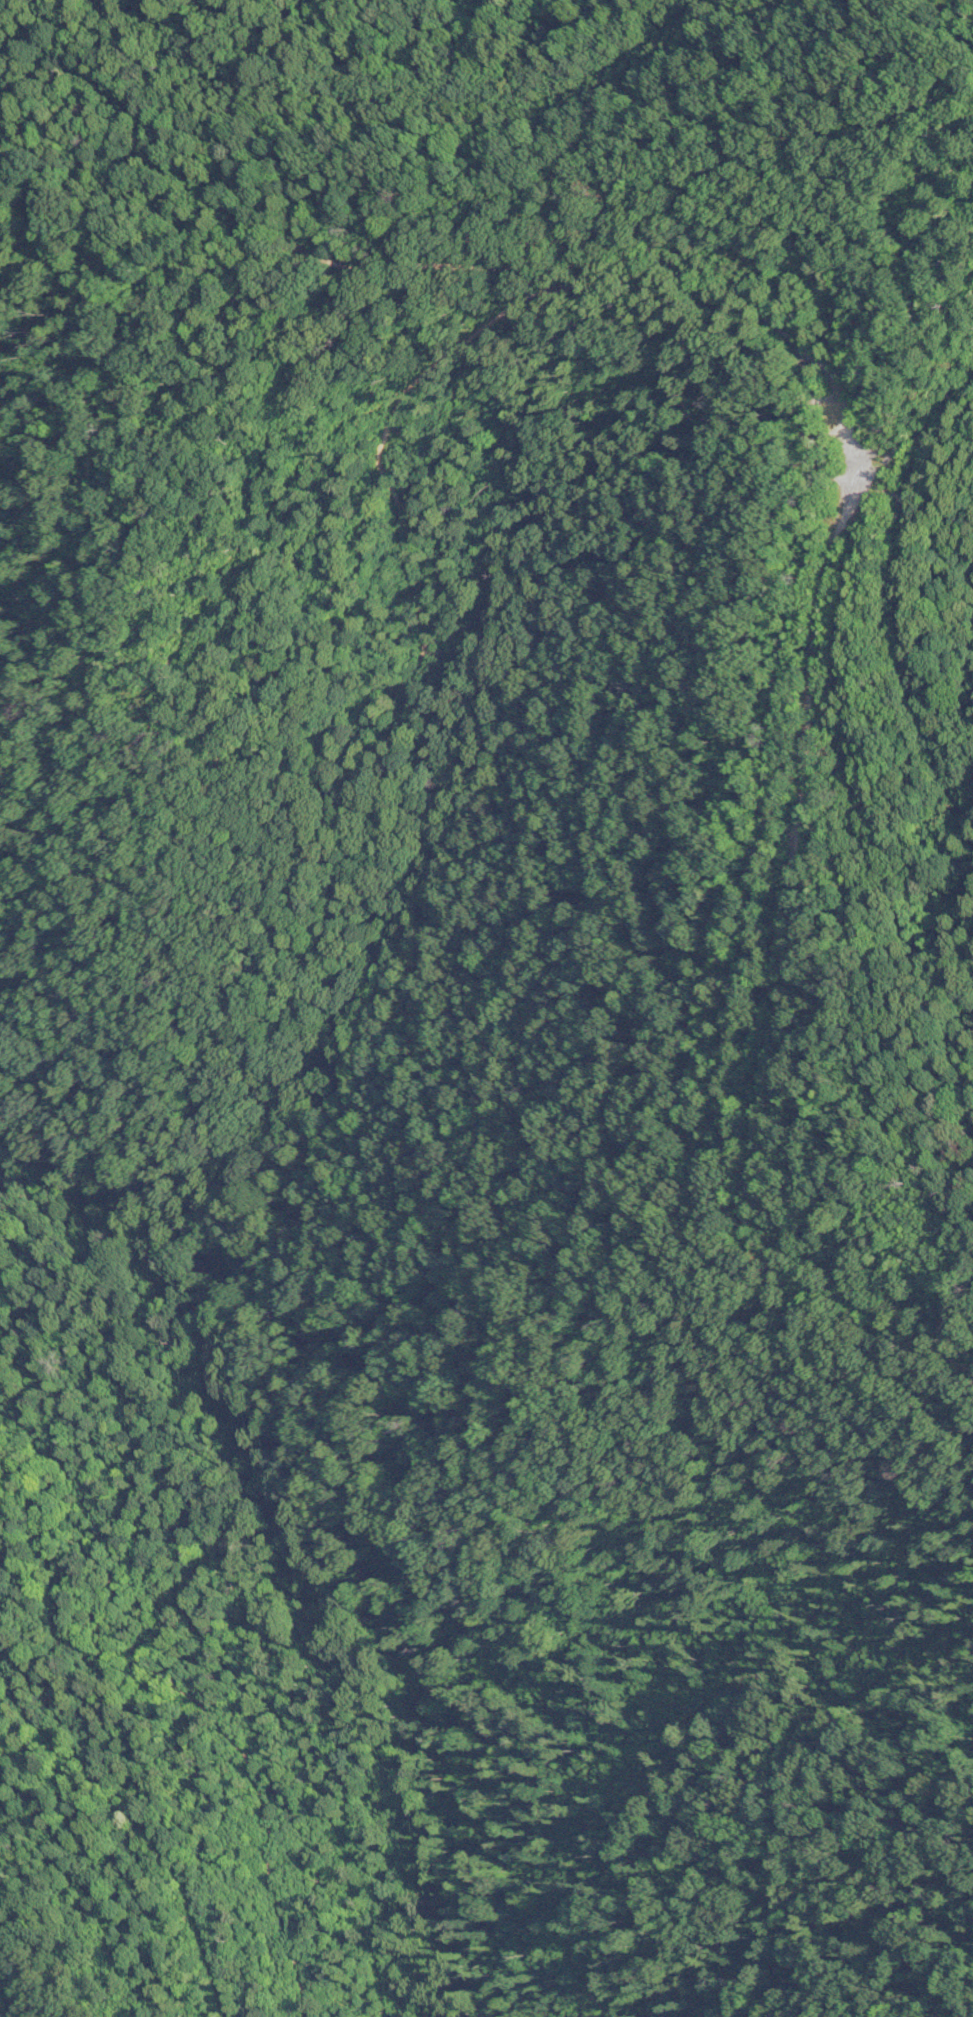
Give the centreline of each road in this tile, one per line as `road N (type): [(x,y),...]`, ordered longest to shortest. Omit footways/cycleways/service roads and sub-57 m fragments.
road 1 (track): [(0,225),(48,258),(113,350),(253,231),(339,188),(549,166),(743,225),(818,290),(775,734),(721,918),(716,1096),(748,1204),(972,1374)]

